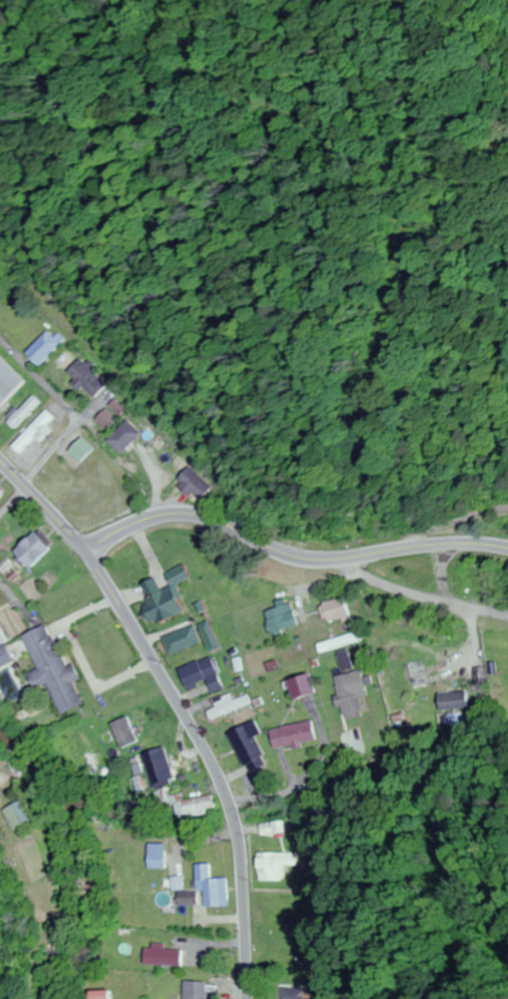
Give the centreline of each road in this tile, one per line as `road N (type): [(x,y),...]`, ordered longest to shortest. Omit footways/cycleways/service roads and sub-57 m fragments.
road 1 (primary): [(507,549),(425,547),(322,559),(188,515),(164,516),(93,546),(76,539),(0,460)]
road 2 (tertiary): [(246,998),(241,846),(227,791),(83,544)]
road 3 (residential): [(353,558),(368,576),(398,589),(507,615)]
road 4 (residential): [(109,393),(26,486)]

